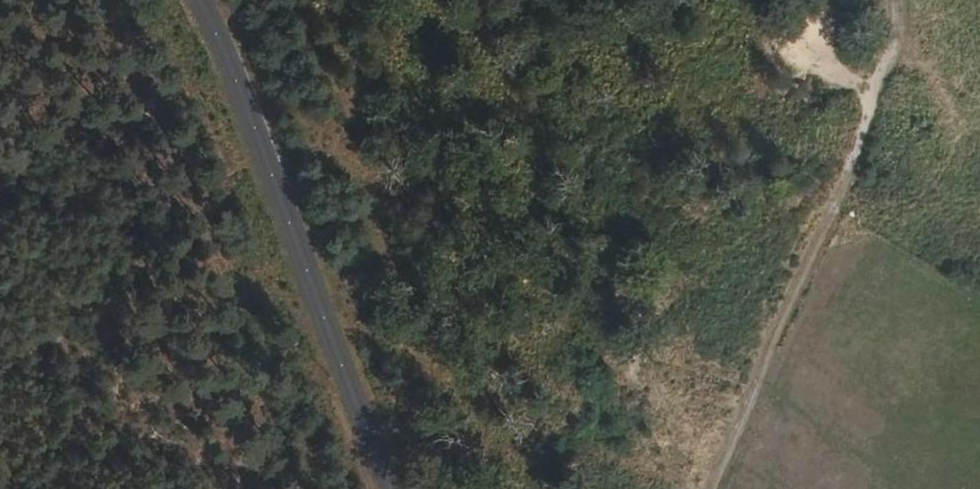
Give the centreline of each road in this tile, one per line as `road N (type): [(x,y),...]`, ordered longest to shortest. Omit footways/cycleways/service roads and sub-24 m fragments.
road 1 (tertiary): [(200,0),(393,488)]
road 2 (track): [(901,0),(887,105),(723,488)]

